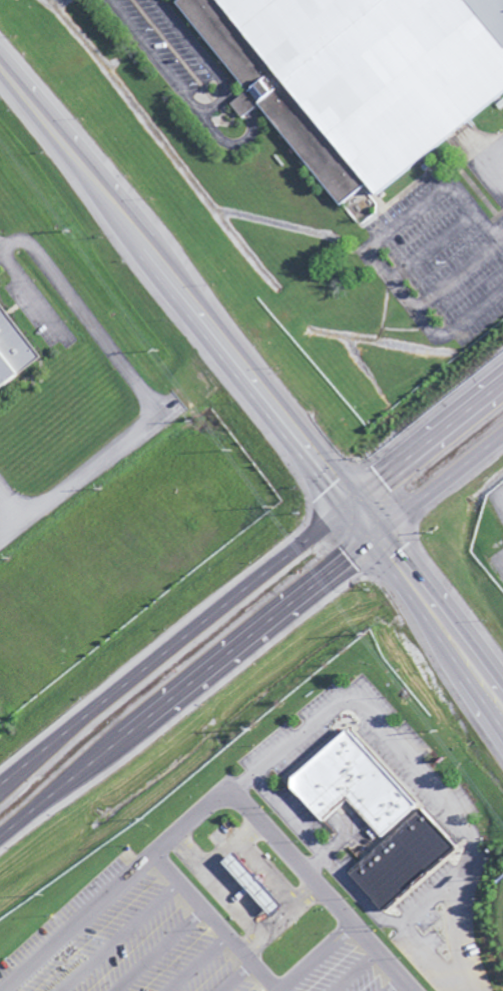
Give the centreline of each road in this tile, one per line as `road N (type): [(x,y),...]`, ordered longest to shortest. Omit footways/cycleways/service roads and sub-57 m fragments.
road 1 (primary): [(502,711),(428,604),(0,68)]
road 2 (trunk): [(502,381),(0,792)]
road 3 (trunk): [(0,845),(502,441)]
road 4 (residential): [(0,543),(231,359)]

